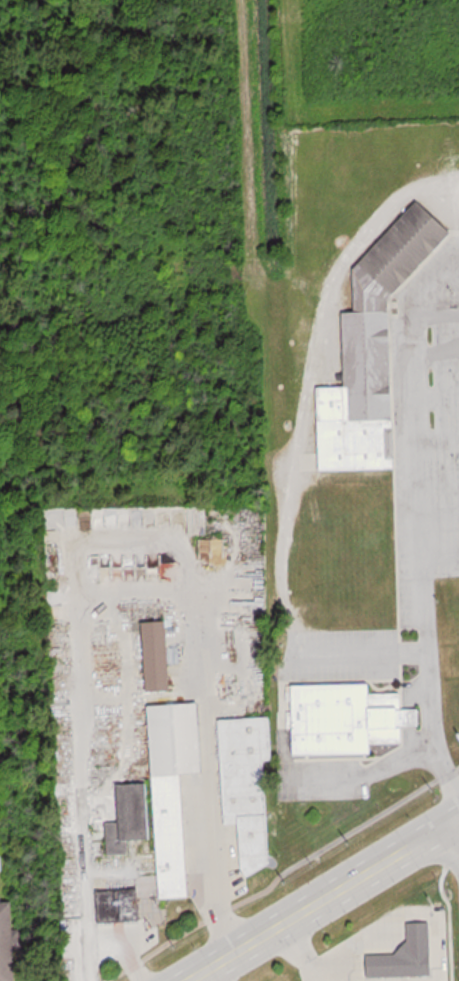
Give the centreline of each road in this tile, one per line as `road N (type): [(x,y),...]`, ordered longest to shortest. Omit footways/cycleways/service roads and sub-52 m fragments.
road 1 (primary): [(183,980),(458,814)]

